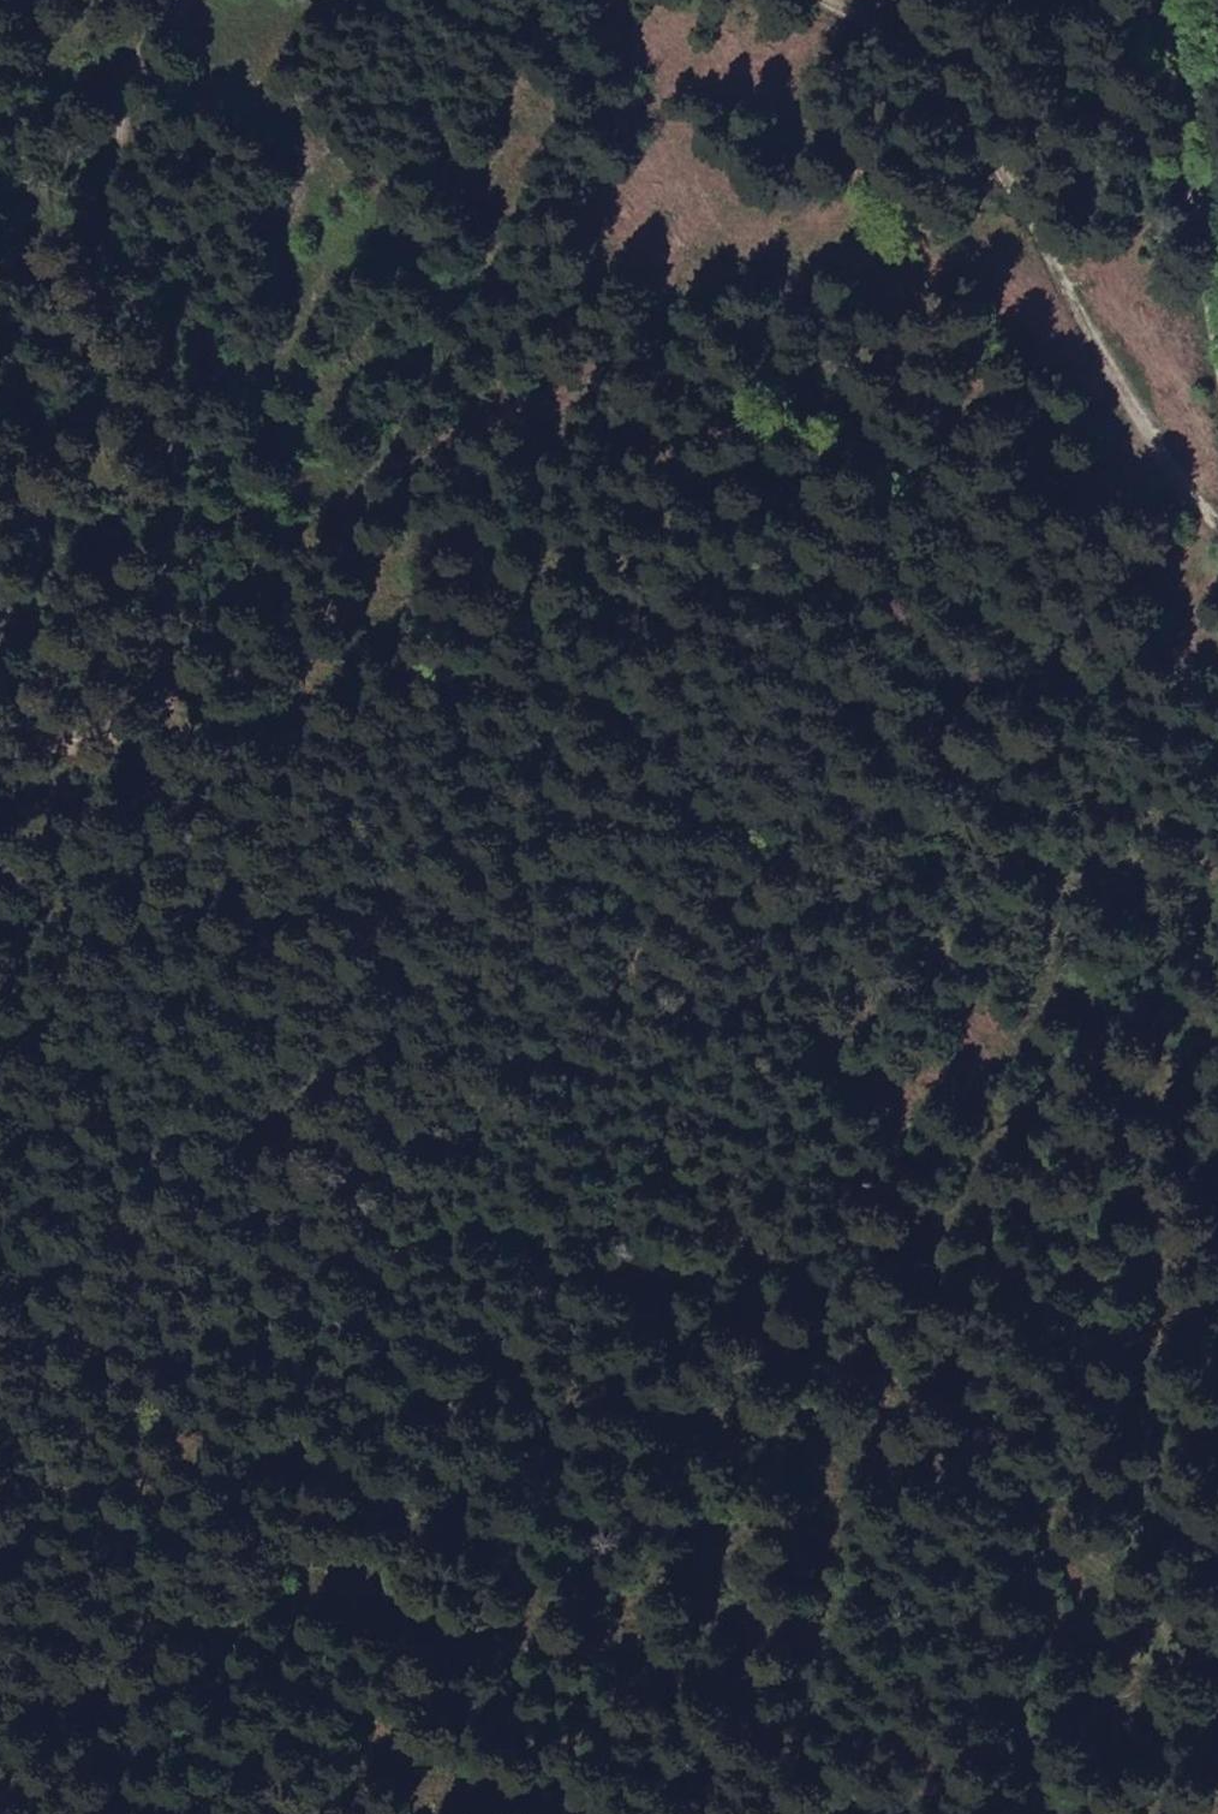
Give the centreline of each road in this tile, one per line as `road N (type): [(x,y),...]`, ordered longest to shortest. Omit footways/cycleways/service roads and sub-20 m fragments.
road 1 (track): [(1169,0),(1217,347)]

